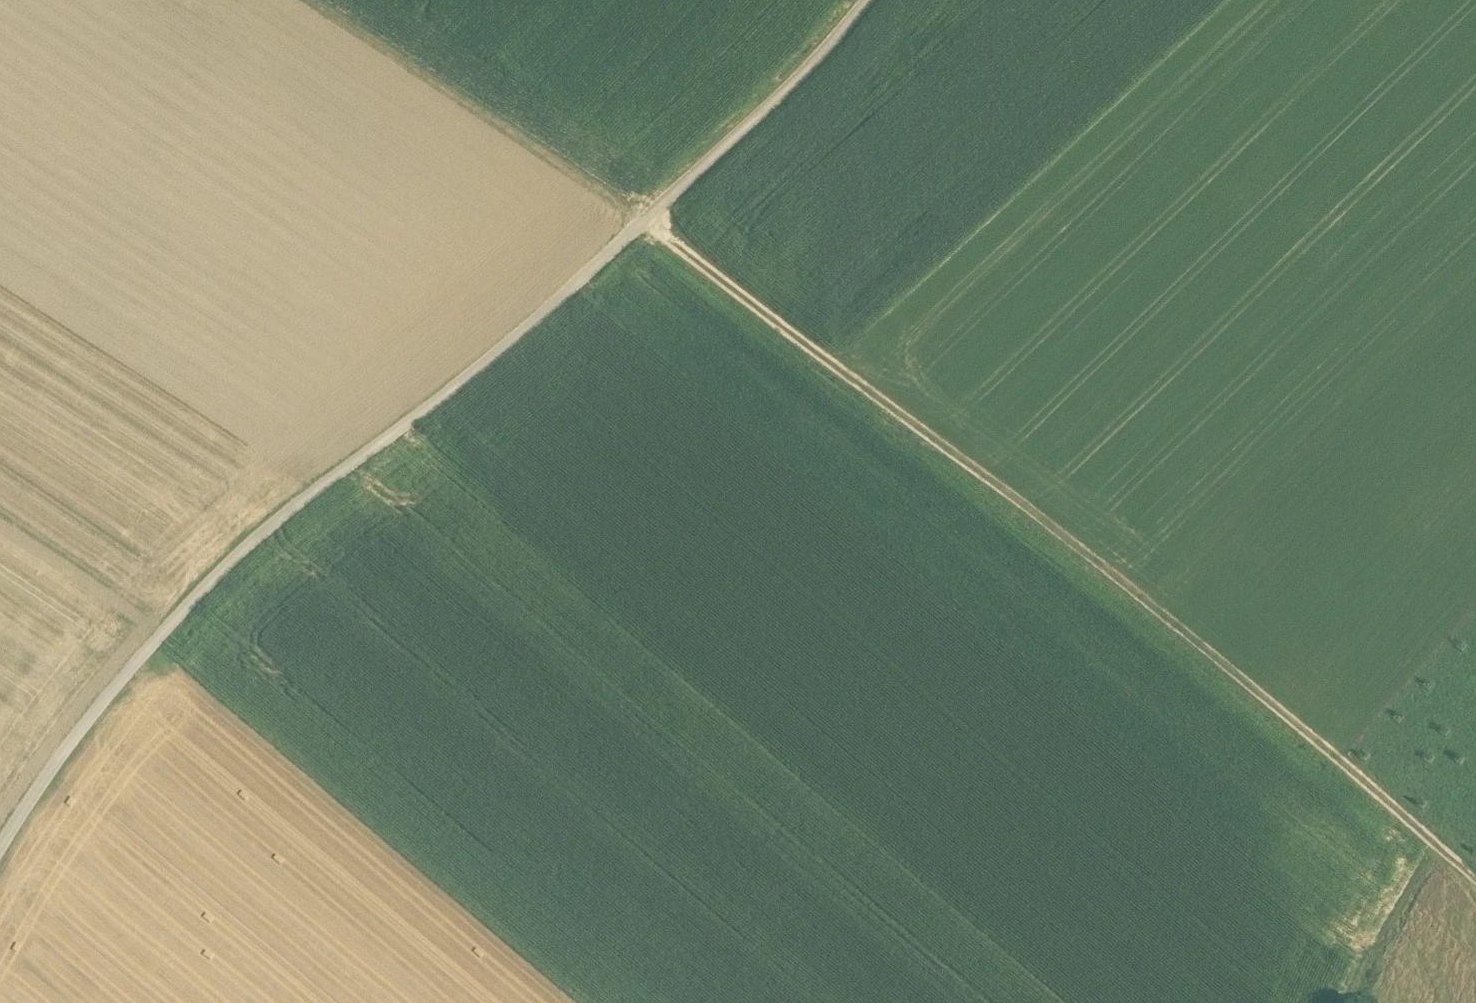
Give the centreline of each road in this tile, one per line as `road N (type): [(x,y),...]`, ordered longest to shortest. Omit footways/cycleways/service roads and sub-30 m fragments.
road 1 (track): [(1475,883),(1153,606),(641,223),(302,0)]
road 2 (track): [(865,0),(825,51),(501,353),(244,544),(110,693),(0,845)]

